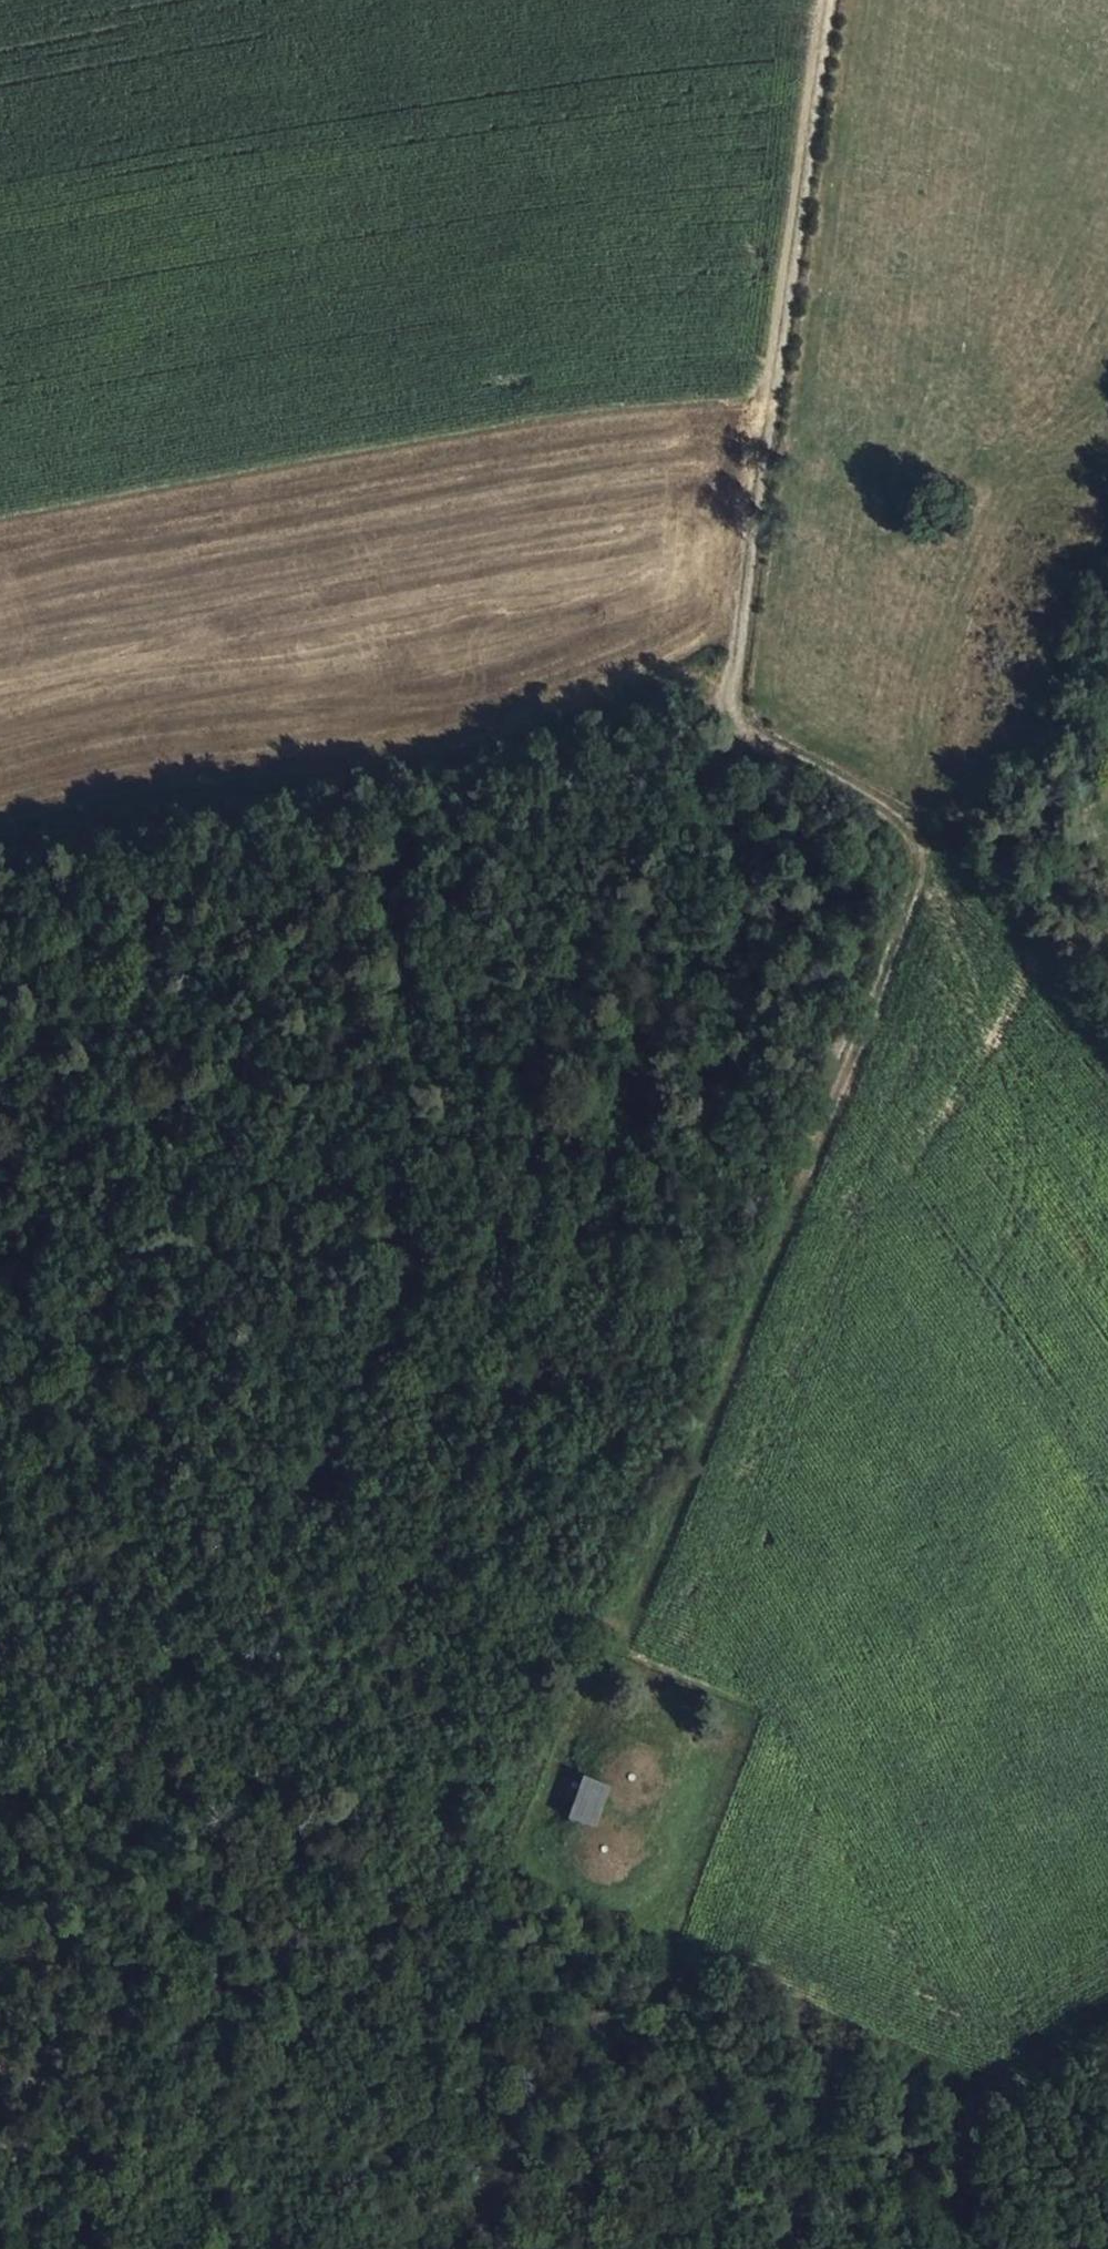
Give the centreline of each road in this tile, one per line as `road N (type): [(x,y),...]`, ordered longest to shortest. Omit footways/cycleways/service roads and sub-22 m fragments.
road 1 (track): [(832,0),(731,686),(738,716),(769,743),(905,825),(919,852),(922,885),(622,1640)]
road 2 (track): [(737,644),(436,741),(92,791),(0,844)]

